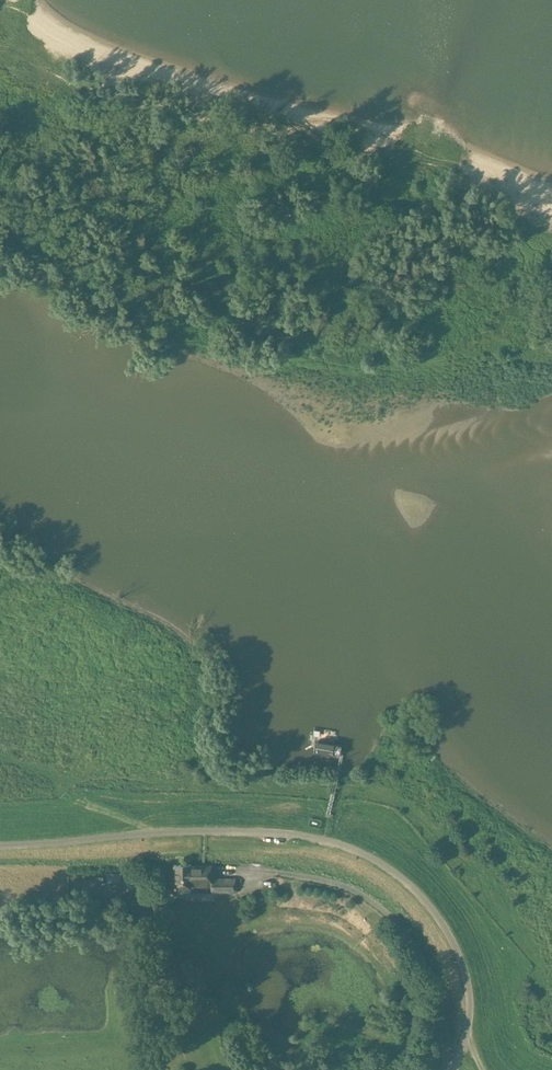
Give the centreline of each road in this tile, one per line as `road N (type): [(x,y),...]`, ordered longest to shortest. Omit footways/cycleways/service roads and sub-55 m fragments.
road 1 (unclassified): [(453,1069),(470,1002),(463,968),(424,899),(368,856),(323,839),(243,832),(0,845)]

